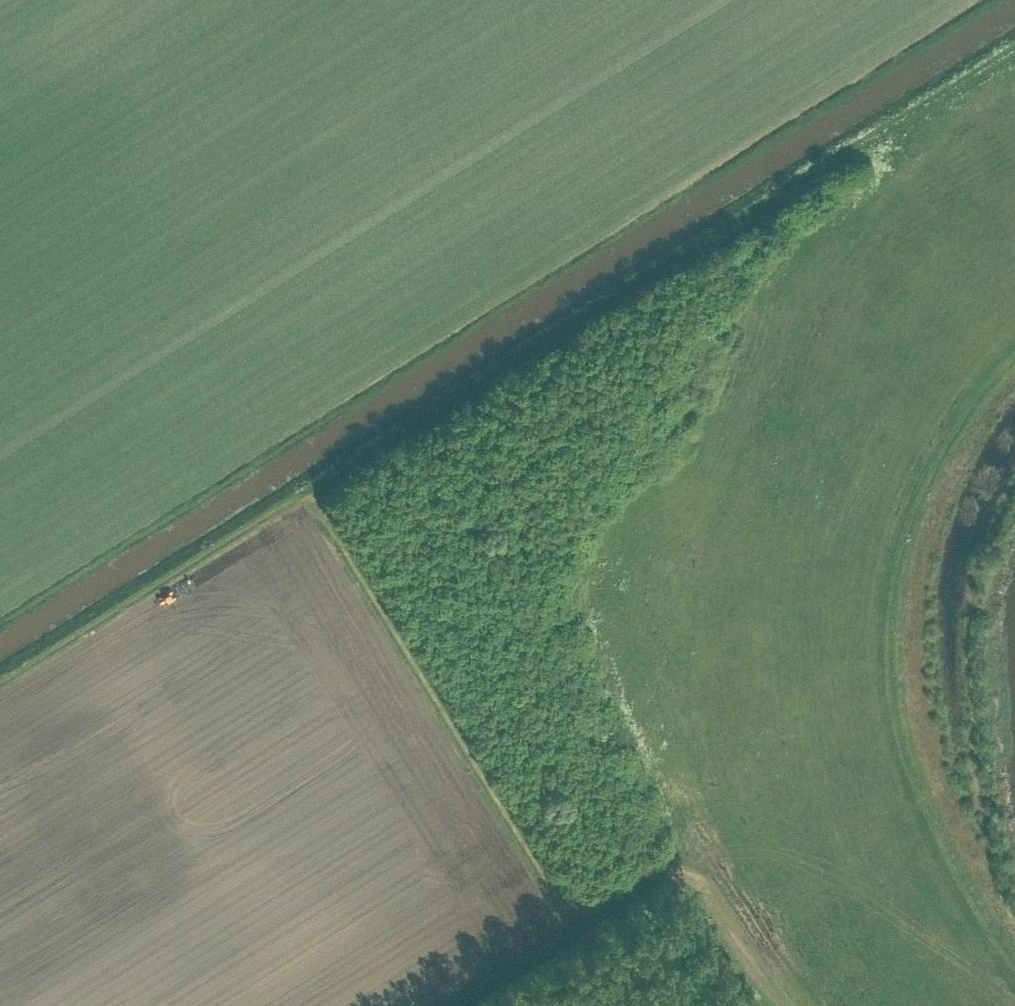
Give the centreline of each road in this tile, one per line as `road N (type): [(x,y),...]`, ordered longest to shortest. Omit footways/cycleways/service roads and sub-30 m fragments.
road 1 (track): [(810,1005),(738,909),(698,874),(673,864),(644,878)]

